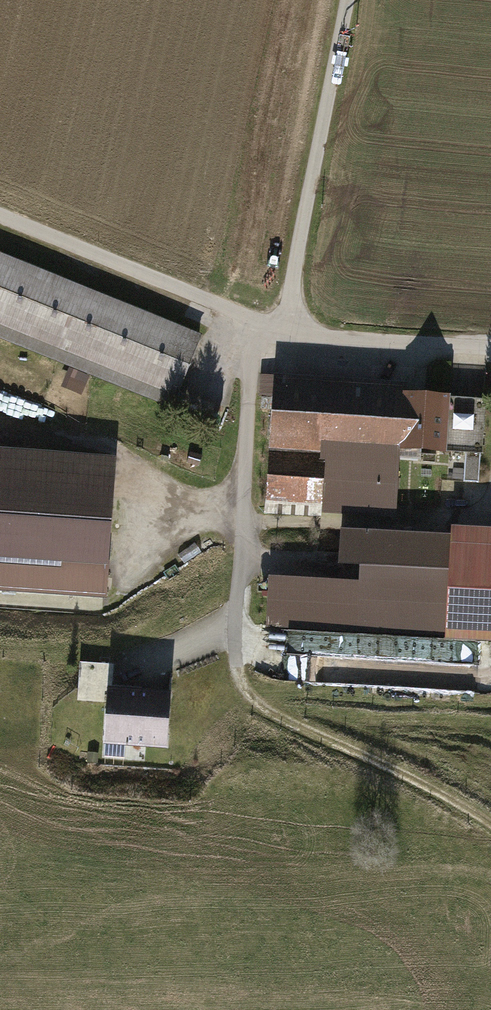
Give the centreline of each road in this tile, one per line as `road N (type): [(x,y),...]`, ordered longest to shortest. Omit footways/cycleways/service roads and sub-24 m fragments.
road 1 (track): [(279,332),(250,355),(235,683),(286,719),(413,772),(490,817)]
road 2 (track): [(0,214),(279,332)]
road 3 (track): [(279,332),(490,345)]

